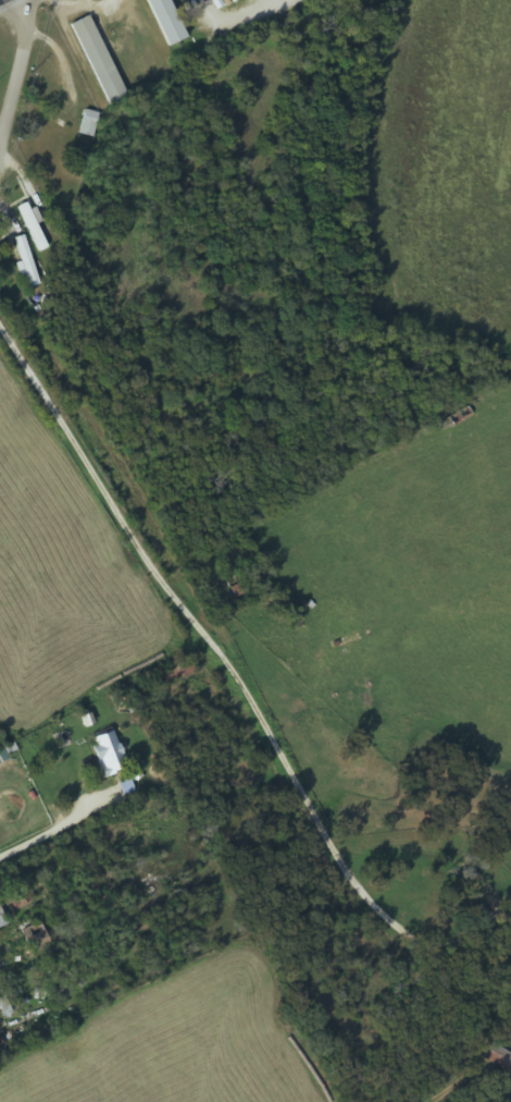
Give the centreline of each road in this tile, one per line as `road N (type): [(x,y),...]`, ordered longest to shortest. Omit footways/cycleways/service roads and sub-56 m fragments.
road 1 (residential): [(510,907),(453,942),(407,939),(362,895),(249,690),(142,547),(0,322)]
road 2 (residential): [(0,167),(28,0)]
road 3 (residential): [(0,1015),(126,929)]

